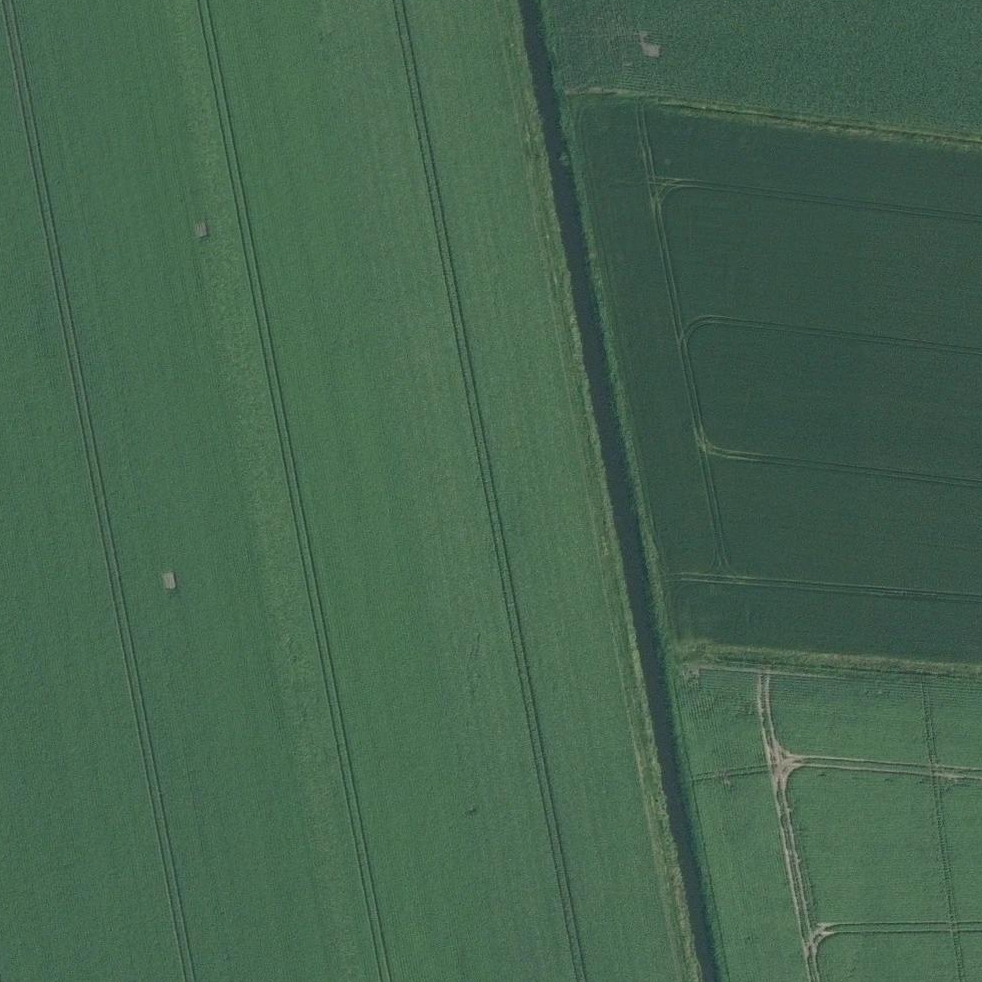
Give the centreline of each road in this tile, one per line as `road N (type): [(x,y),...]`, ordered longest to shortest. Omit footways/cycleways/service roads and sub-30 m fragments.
road 1 (track): [(502,0),(690,981)]

